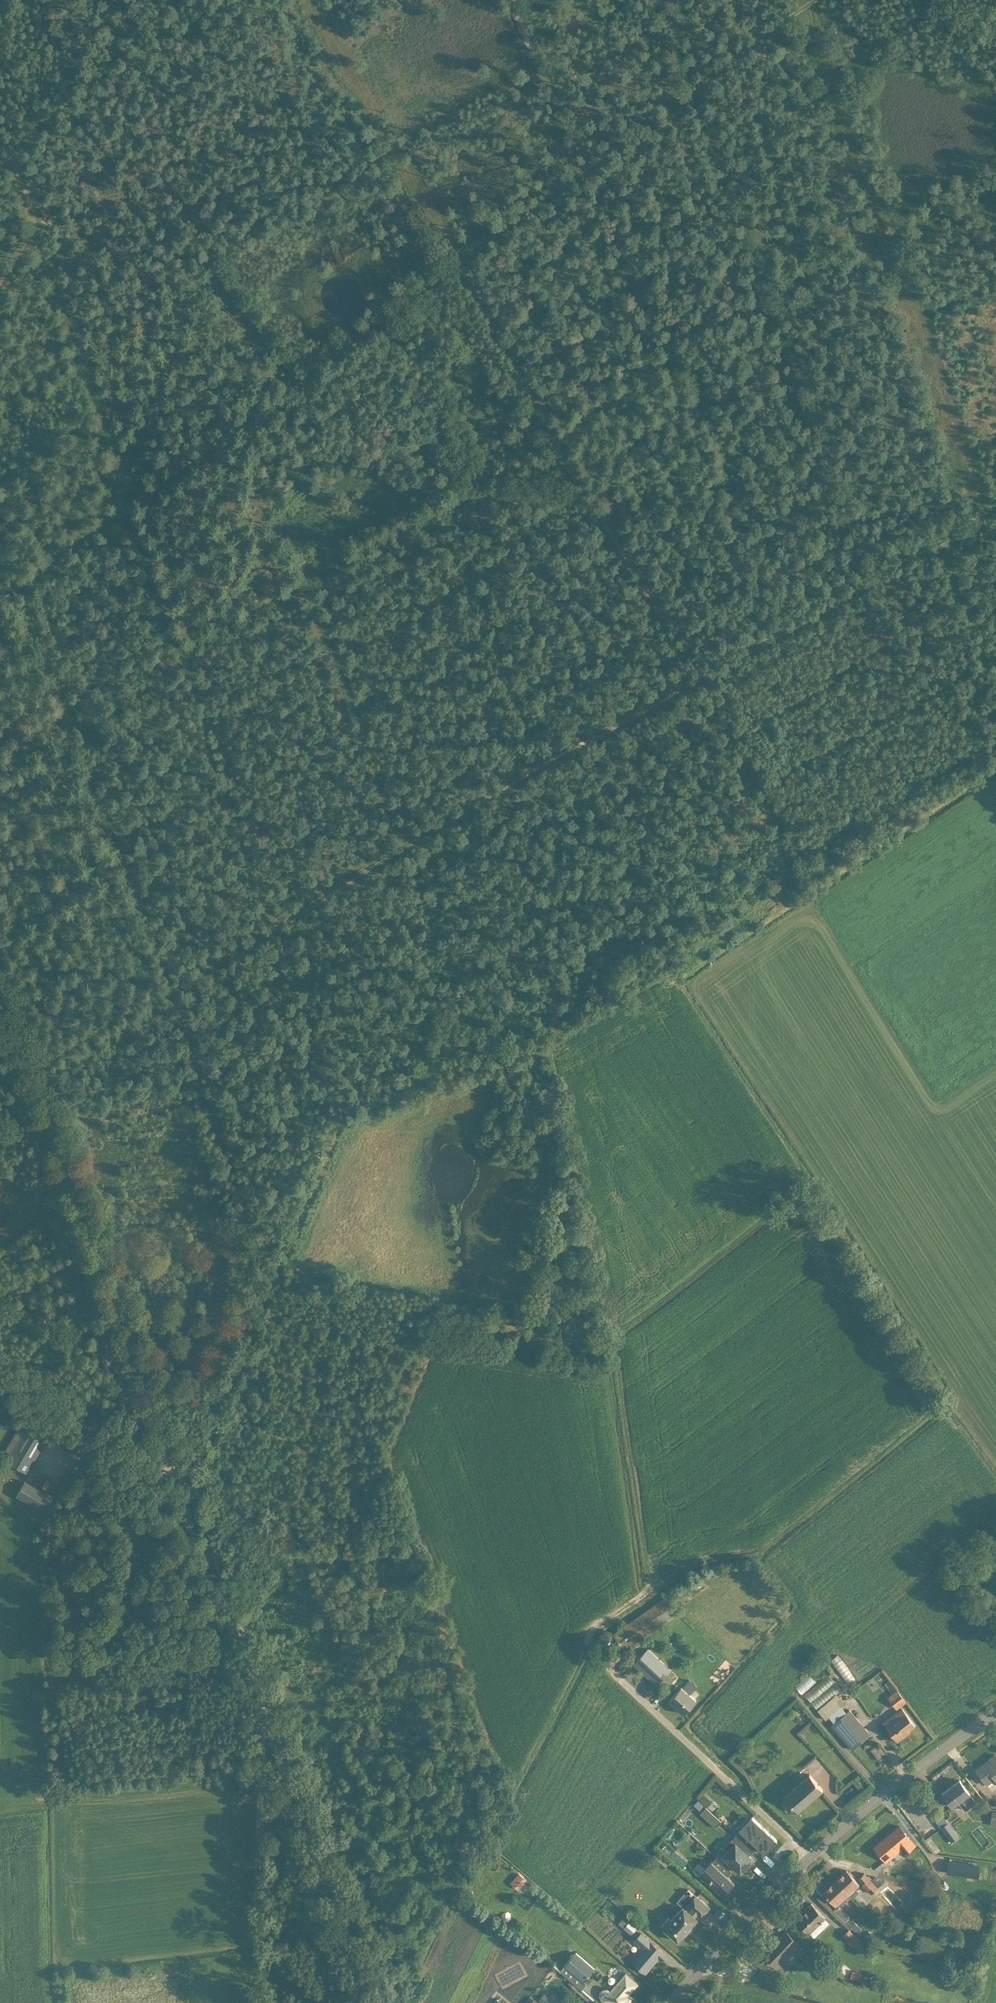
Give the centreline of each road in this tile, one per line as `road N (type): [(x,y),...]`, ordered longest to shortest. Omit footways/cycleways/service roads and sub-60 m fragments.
road 1 (track): [(186,1492),(378,2002)]
road 2 (track): [(800,0),(991,510)]
road 3 (track): [(657,0),(832,477)]
road 4 (track): [(275,927),(693,682)]
road 5 (track): [(36,1073),(186,1492)]
road 6 (track): [(256,2002),(264,1702)]
road 7 (track): [(693,682),(938,542)]
road 8 (track): [(590,166),(817,0)]
road 9 (track): [(36,1073),(275,927)]
road 10 (unclassified): [(615,1670),(810,1856)]
road 11 (tertiary): [(810,1856),(995,1711)]
road 12 (track): [(0,1379),(186,1492)]
road 13 (tertiary): [(672,2002),(810,1856)]
road 14 (track): [(938,542),(995,665)]

